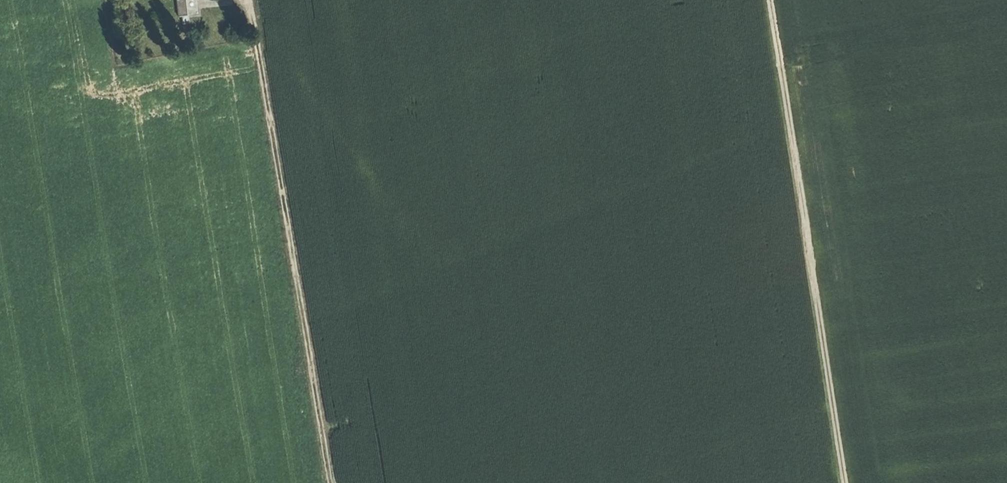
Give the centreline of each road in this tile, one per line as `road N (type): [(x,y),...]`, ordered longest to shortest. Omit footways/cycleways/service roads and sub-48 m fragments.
road 1 (track): [(249,0),(335,482)]
road 2 (track): [(844,482),(770,0)]

